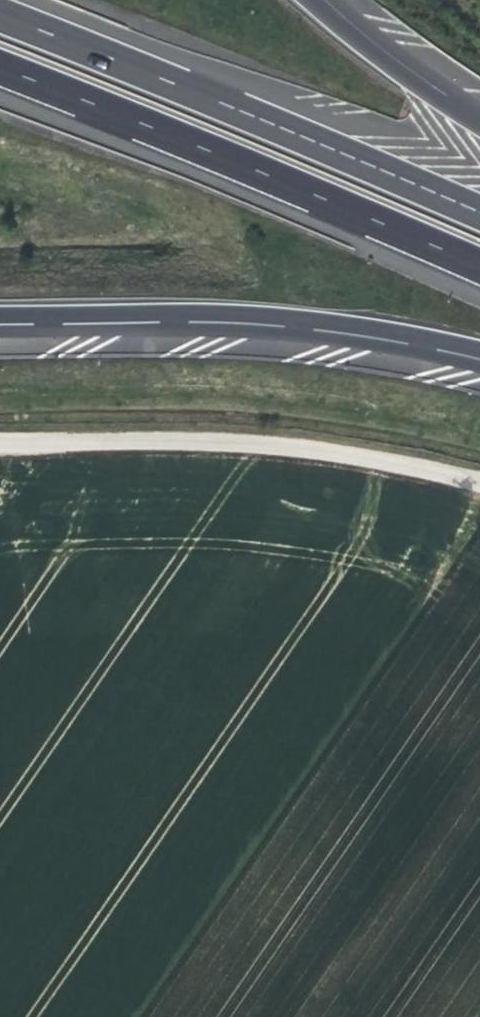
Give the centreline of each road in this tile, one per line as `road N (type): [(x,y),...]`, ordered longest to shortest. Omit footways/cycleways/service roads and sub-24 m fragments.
road 1 (motorway): [(0,69),(479,268)]
road 2 (motorway): [(479,212),(0,14)]
road 3 (track): [(479,486),(359,457),(255,447),(0,443)]
road 4 (motorway): [(0,316),(266,317),(479,352)]
road 5 (motorway): [(479,123),(318,0)]

